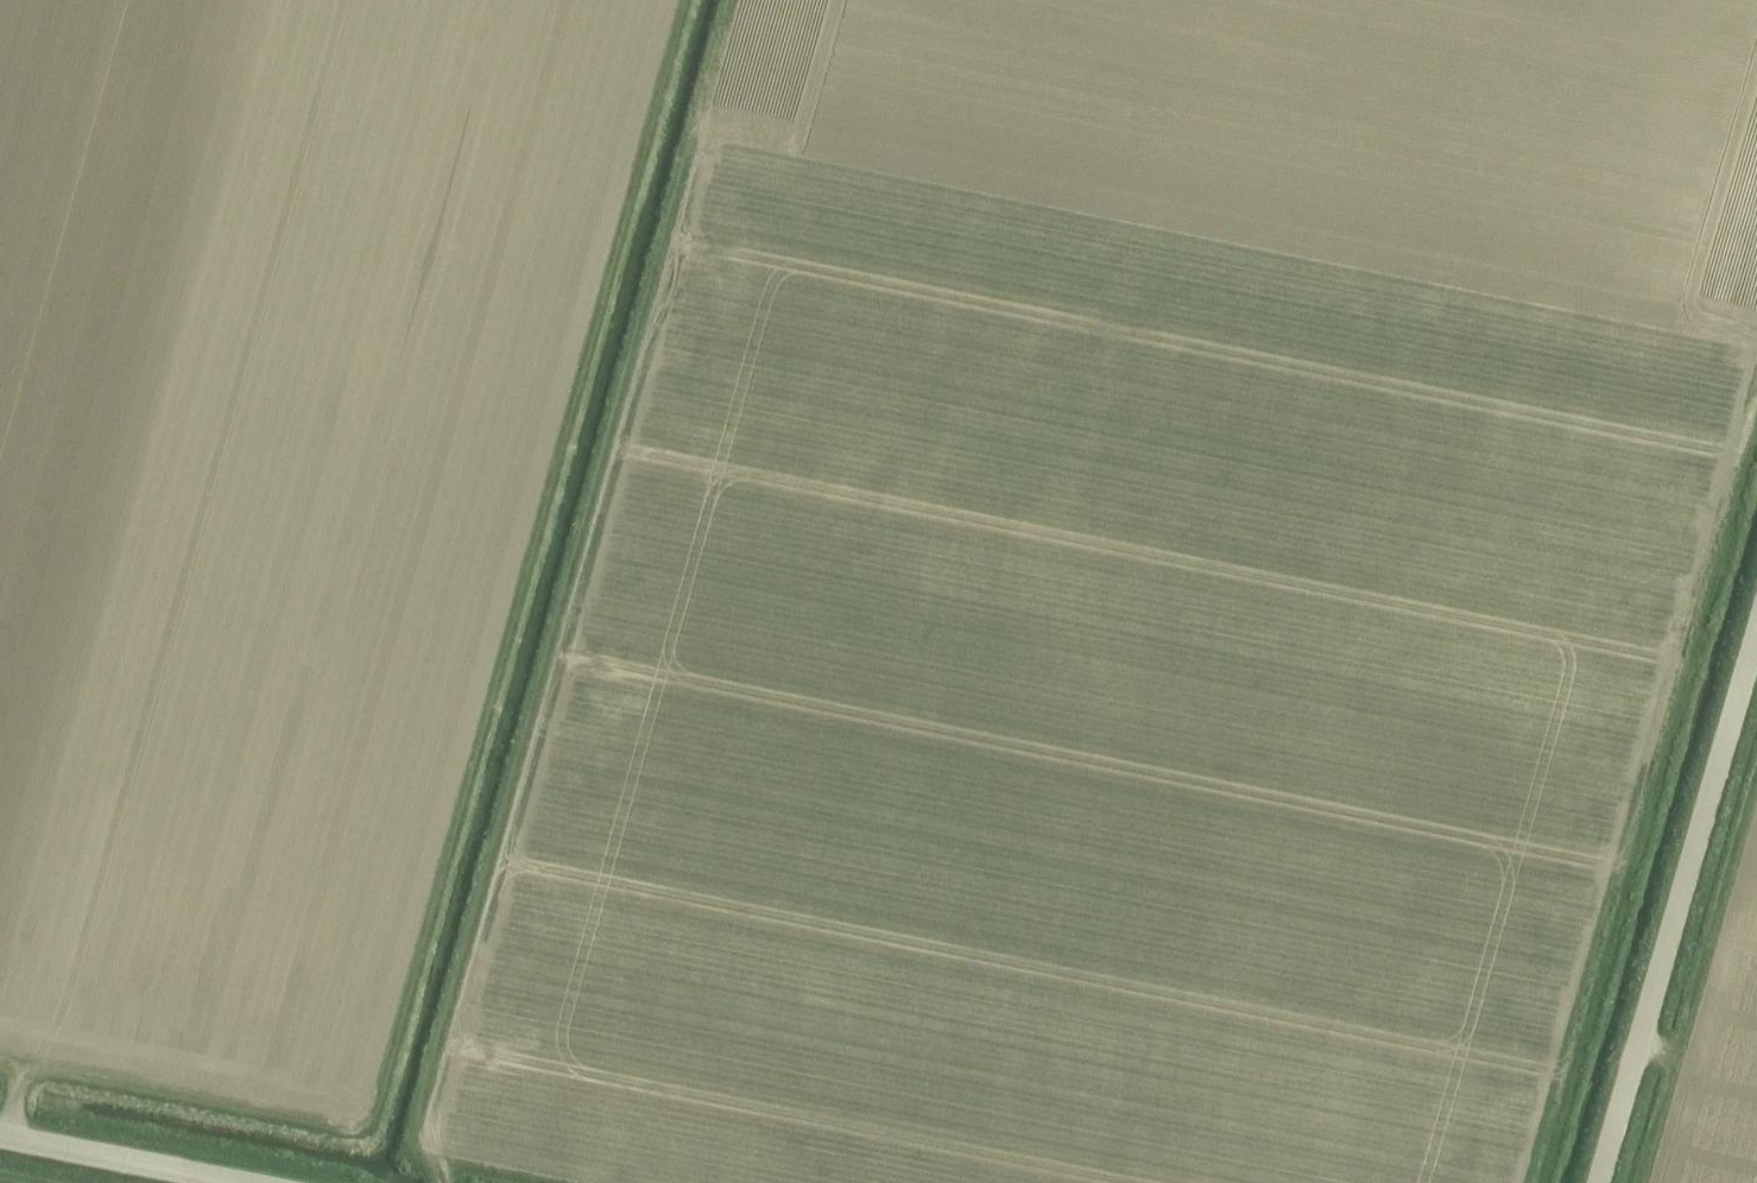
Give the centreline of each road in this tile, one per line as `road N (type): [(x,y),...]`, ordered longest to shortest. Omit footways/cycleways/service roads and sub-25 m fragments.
road 1 (unclassified): [(1599,1182),(1756,633)]
road 2 (unclassified): [(243,1182),(0,1136)]

